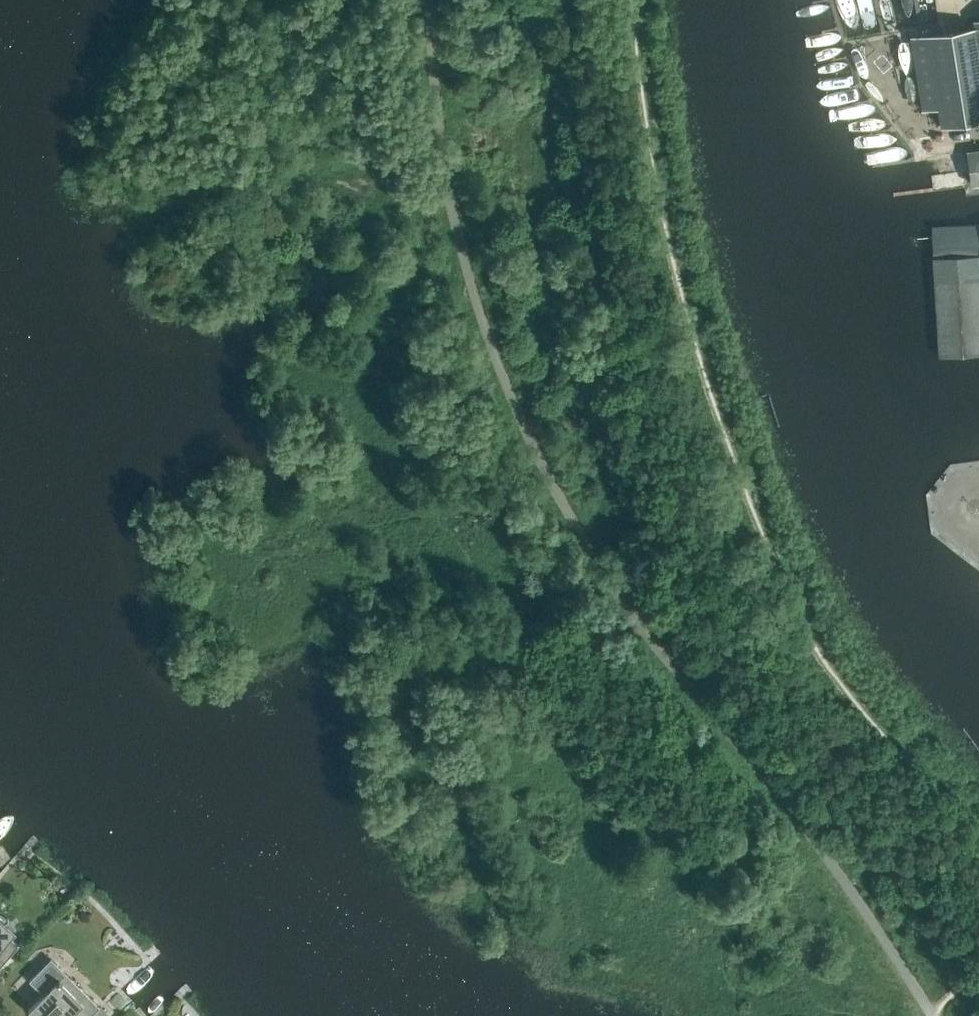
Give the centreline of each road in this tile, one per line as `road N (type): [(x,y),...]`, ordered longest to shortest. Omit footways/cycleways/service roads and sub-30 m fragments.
road 1 (unclassified): [(935,1015),(843,876),(621,595),(539,459),(492,344),(442,159),(433,0)]

